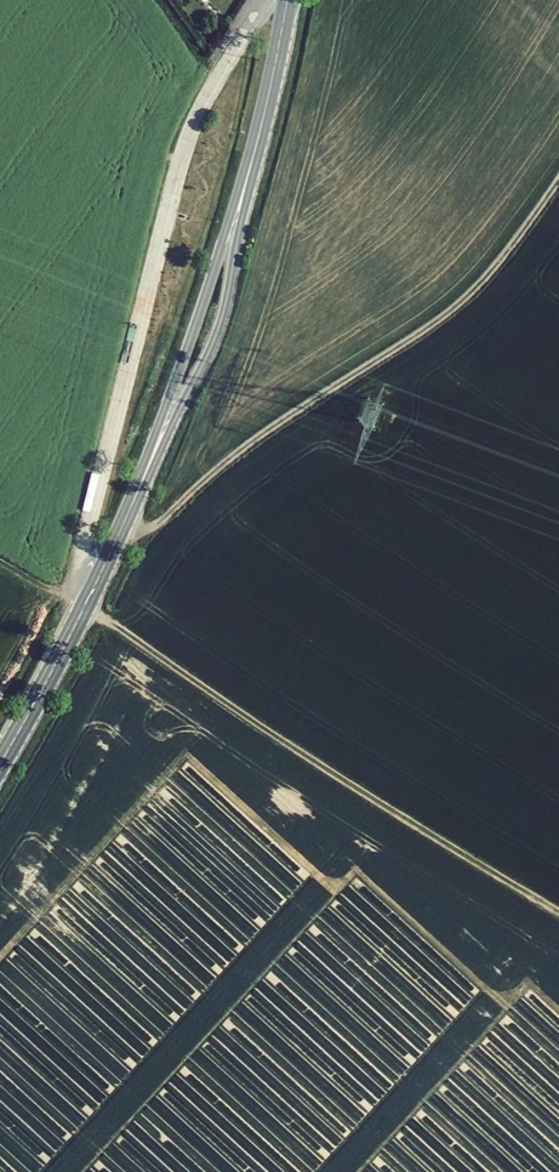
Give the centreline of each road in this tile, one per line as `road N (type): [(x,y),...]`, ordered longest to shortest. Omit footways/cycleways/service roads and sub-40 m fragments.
road 1 (unclassified): [(270,0),(186,142),(60,651)]
road 2 (track): [(558,914),(389,815),(0,558)]
road 3 (track): [(120,529),(160,520),(264,431),(477,293),(558,183)]
road 4 (tertiary): [(140,484),(218,325),(259,137)]
road 5 (tertiary): [(259,137),(140,484)]
road 6 (tertiary): [(140,484),(60,651)]
road 7 (tertiary): [(287,0),(259,137)]
road 8 (tertiary): [(60,651),(0,761)]

